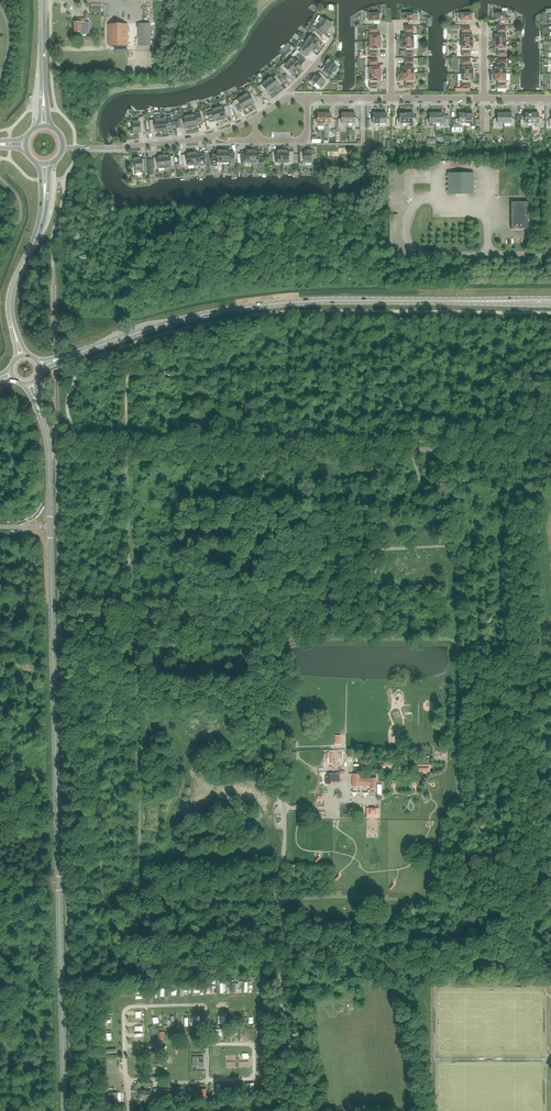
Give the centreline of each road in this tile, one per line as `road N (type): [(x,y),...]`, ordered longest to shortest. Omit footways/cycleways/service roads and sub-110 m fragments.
road 1 (tertiary): [(64,1110),(49,450)]
road 2 (primary): [(75,354),(197,316),(274,304),(550,302)]
road 3 (residential): [(63,148),(186,141),(254,118)]
road 4 (secondary): [(11,321),(13,288),(44,201)]

